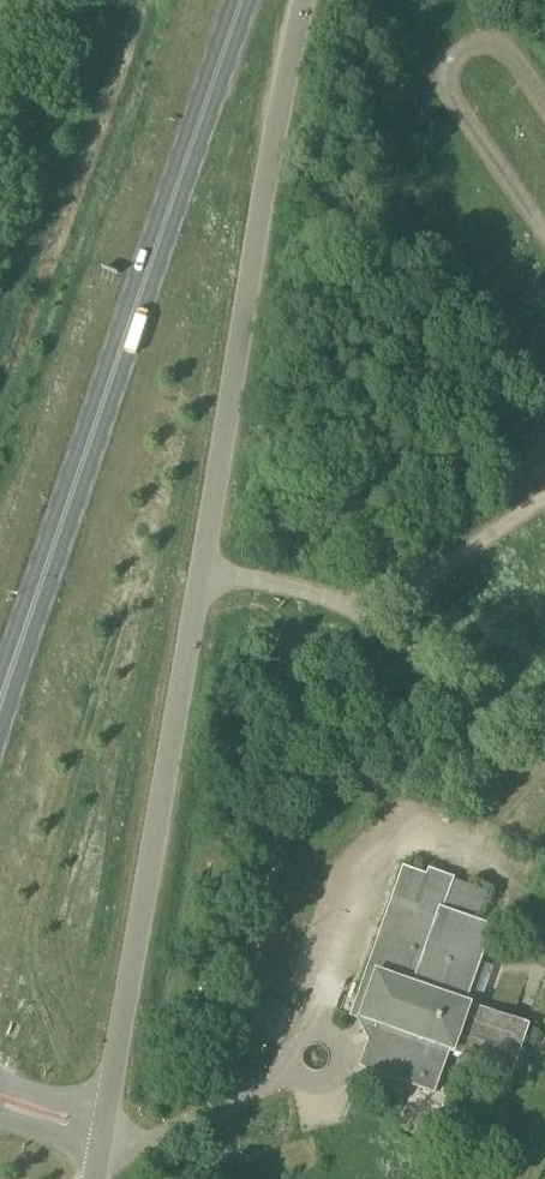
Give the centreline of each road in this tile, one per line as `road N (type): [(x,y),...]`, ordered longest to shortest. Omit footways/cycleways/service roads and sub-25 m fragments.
road 1 (unclassified): [(104,1125),(260,210),(304,0)]
road 2 (primary): [(0,700),(243,0)]

